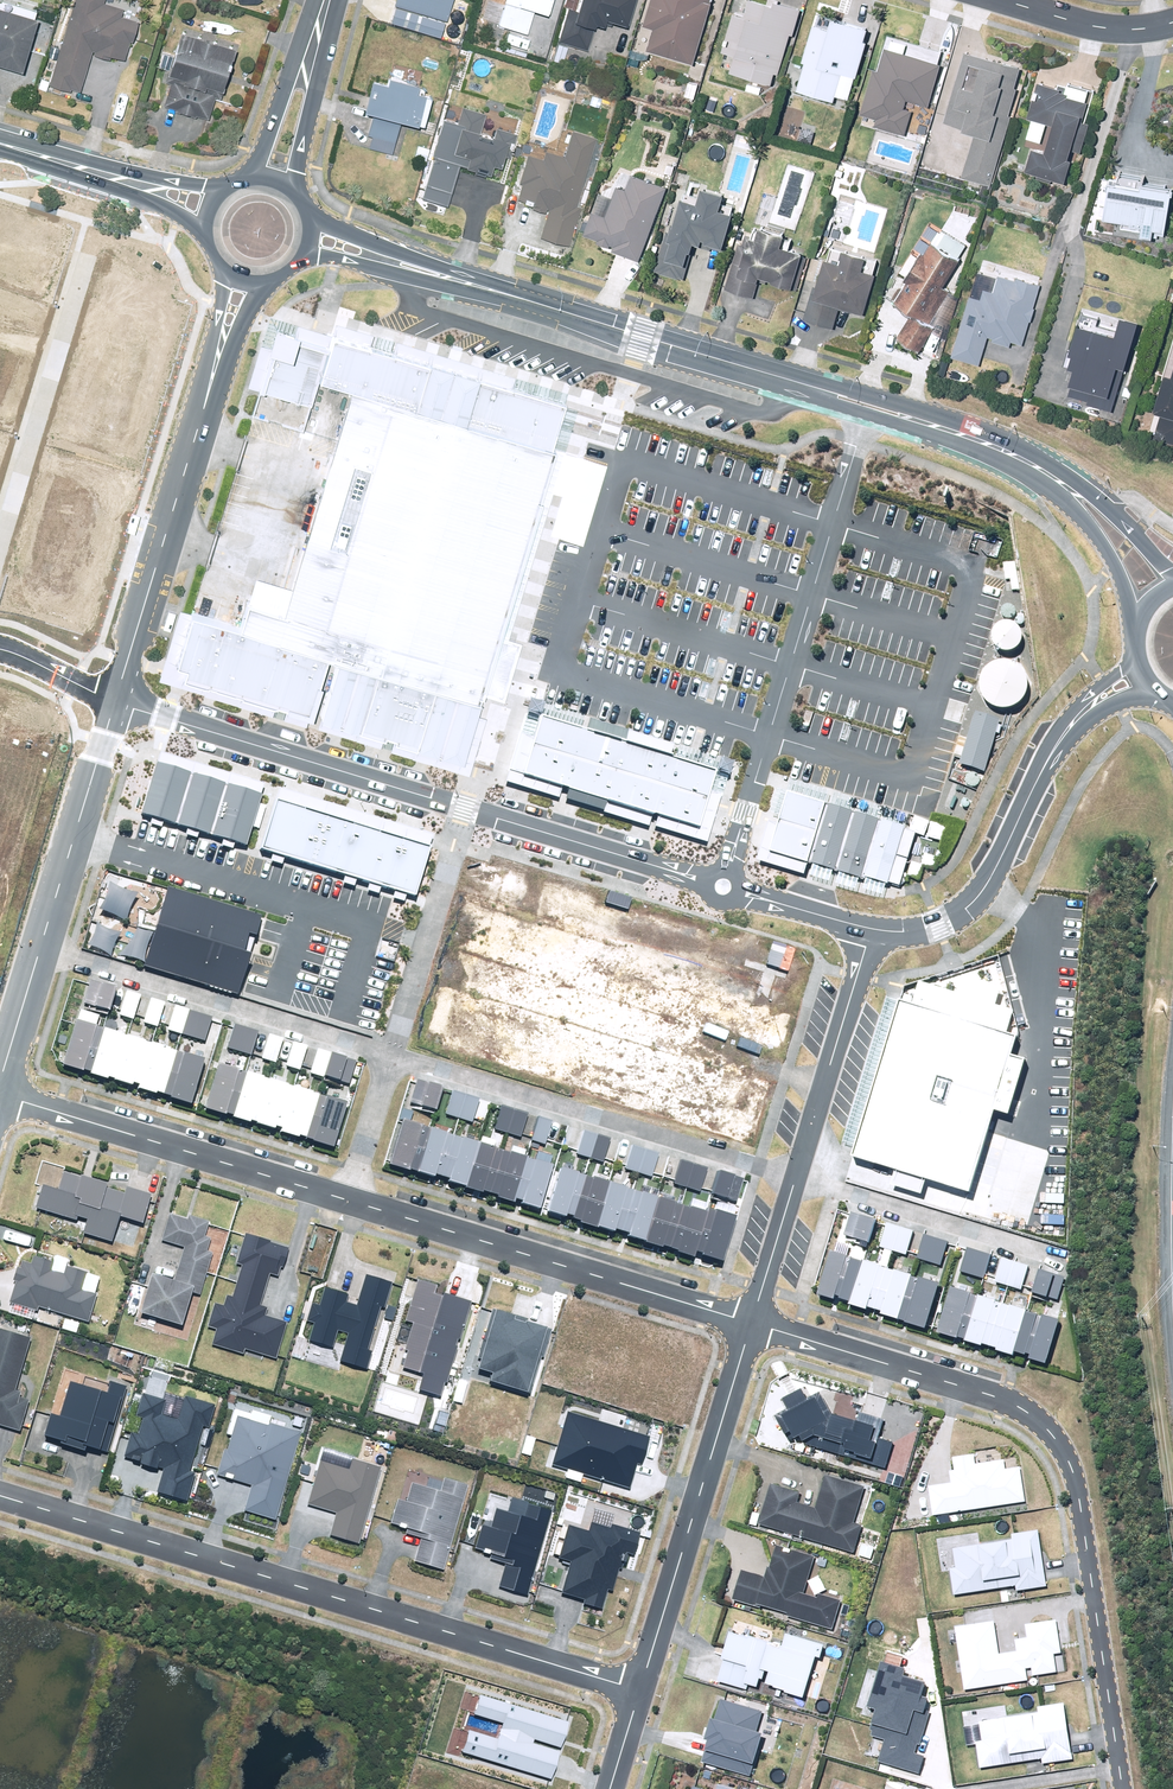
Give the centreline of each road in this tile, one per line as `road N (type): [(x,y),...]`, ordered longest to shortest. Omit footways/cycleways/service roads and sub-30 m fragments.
road 1 (residential): [(1122,1788),(1074,1476),(1060,1446),(1006,1401),(751,1323)]
road 2 (residential): [(640,1691),(0,1496)]
road 3 (unclassified): [(704,880),(117,702)]
road 4 (secondary): [(1010,450),(486,287)]
road 5 (residential): [(347,1200),(751,1323)]
road 6 (residential): [(392,1053),(795,1179)]
road 7 (residential): [(640,1691),(751,1323)]
road 8 (residential): [(42,944),(392,1053)]
road 9 (residential): [(0,1095),(347,1200)]
road 10 (residential): [(217,359),(117,702)]
road 11 (residential): [(0,556),(89,257)]
road 12 (unclassified): [(873,928),(939,923),(980,893),(1072,726)]
road 13 (residential): [(795,1179),(1067,1259)]
road 14 (residential): [(795,1179),(873,928)]
road 15 (residential): [(117,702),(42,944)]
road 16 (tertiary): [(340,0),(293,190)]
road 17 (tertiary): [(244,179),(258,161),(314,0)]
road 18 (secondary): [(309,213),(486,287)]
road 19 (secondary): [(486,287),(435,286),(335,257),(302,260)]
road 20 (secondary): [(1137,623),(1114,559),(1048,471)]
road 21 (residential): [(1000,0),(1090,26),(1172,23)]
road 22 (secondary): [(1048,471),(1106,501),(1172,567)]
road 23 (residential): [(347,1200),(392,1053)]
road 24 (residential): [(751,1323),(795,1179)]
road 25 (residential): [(42,944),(0,1081)]
road 26 (secondary): [(0,142),(135,184)]
road 27 (unclassified): [(739,890),(873,928)]
road 28 (residential): [(117,702),(0,659)]

